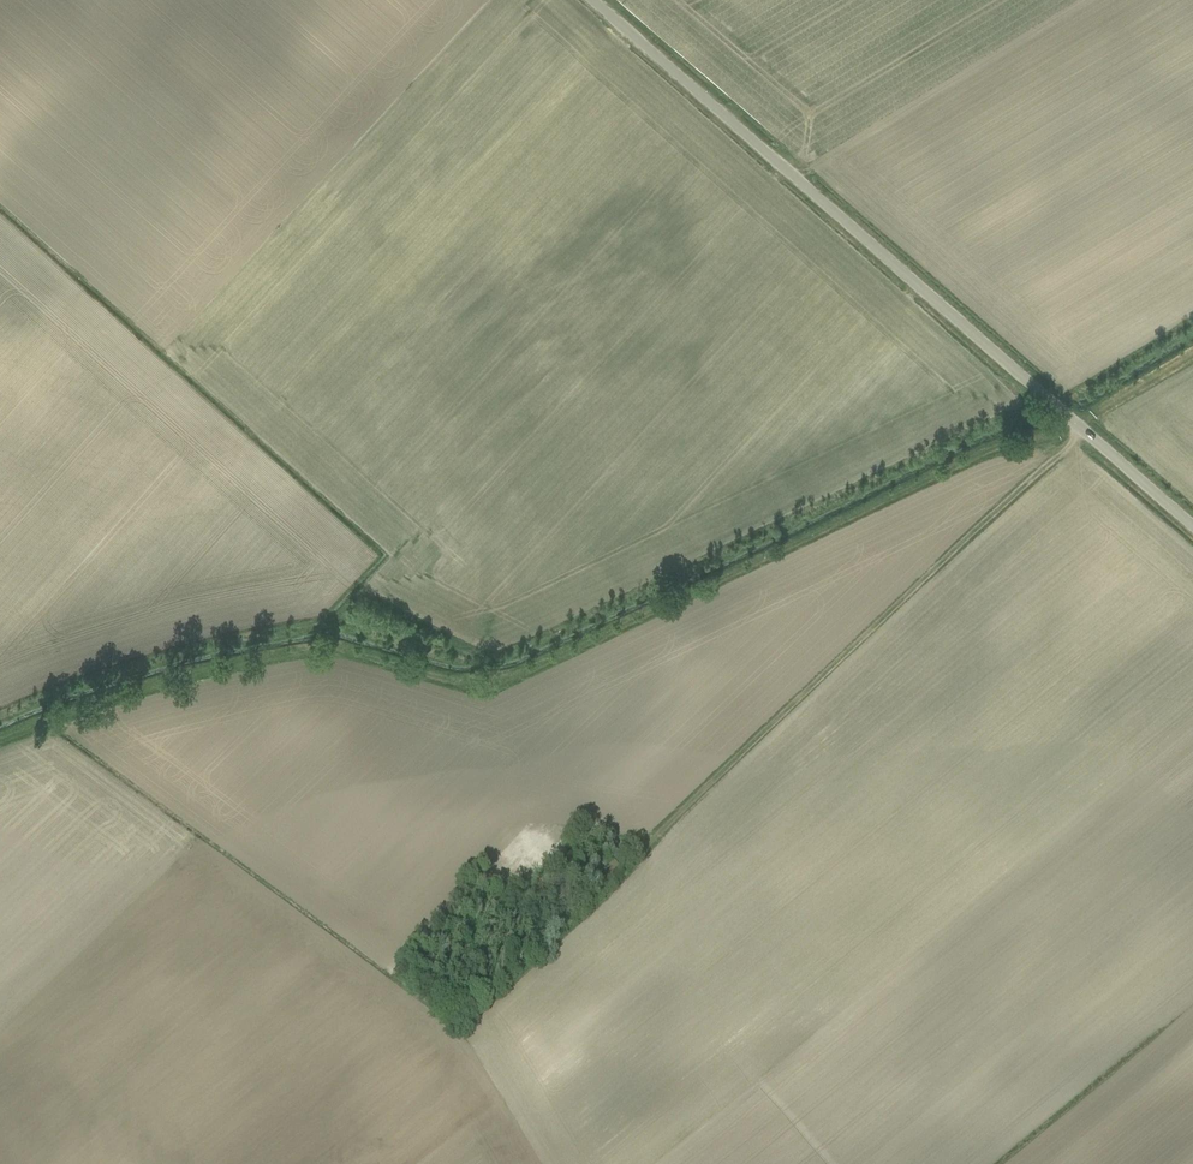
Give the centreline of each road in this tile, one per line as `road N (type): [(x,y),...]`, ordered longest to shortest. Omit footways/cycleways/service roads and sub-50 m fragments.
road 1 (unclassified): [(1192,526),(593,0)]

